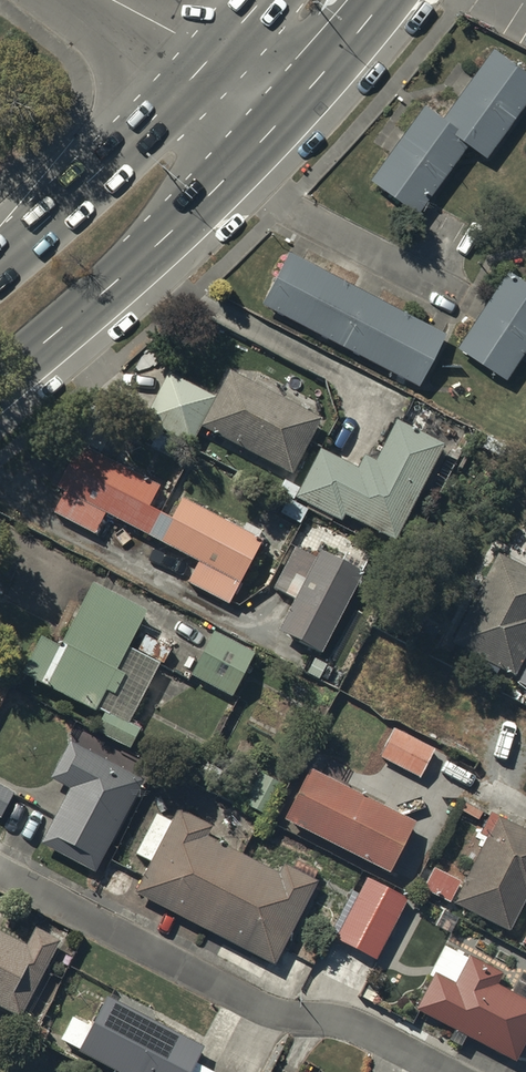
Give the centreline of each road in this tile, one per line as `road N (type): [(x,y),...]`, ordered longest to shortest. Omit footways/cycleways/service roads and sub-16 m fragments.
road 1 (residential): [(443,1071),(341,1024),(276,1019),(0,876)]
road 2 (primary): [(300,102),(200,206),(0,381)]
road 3 (primary): [(0,263),(113,163),(215,56)]
road 4 (primary): [(385,0),(300,102)]

